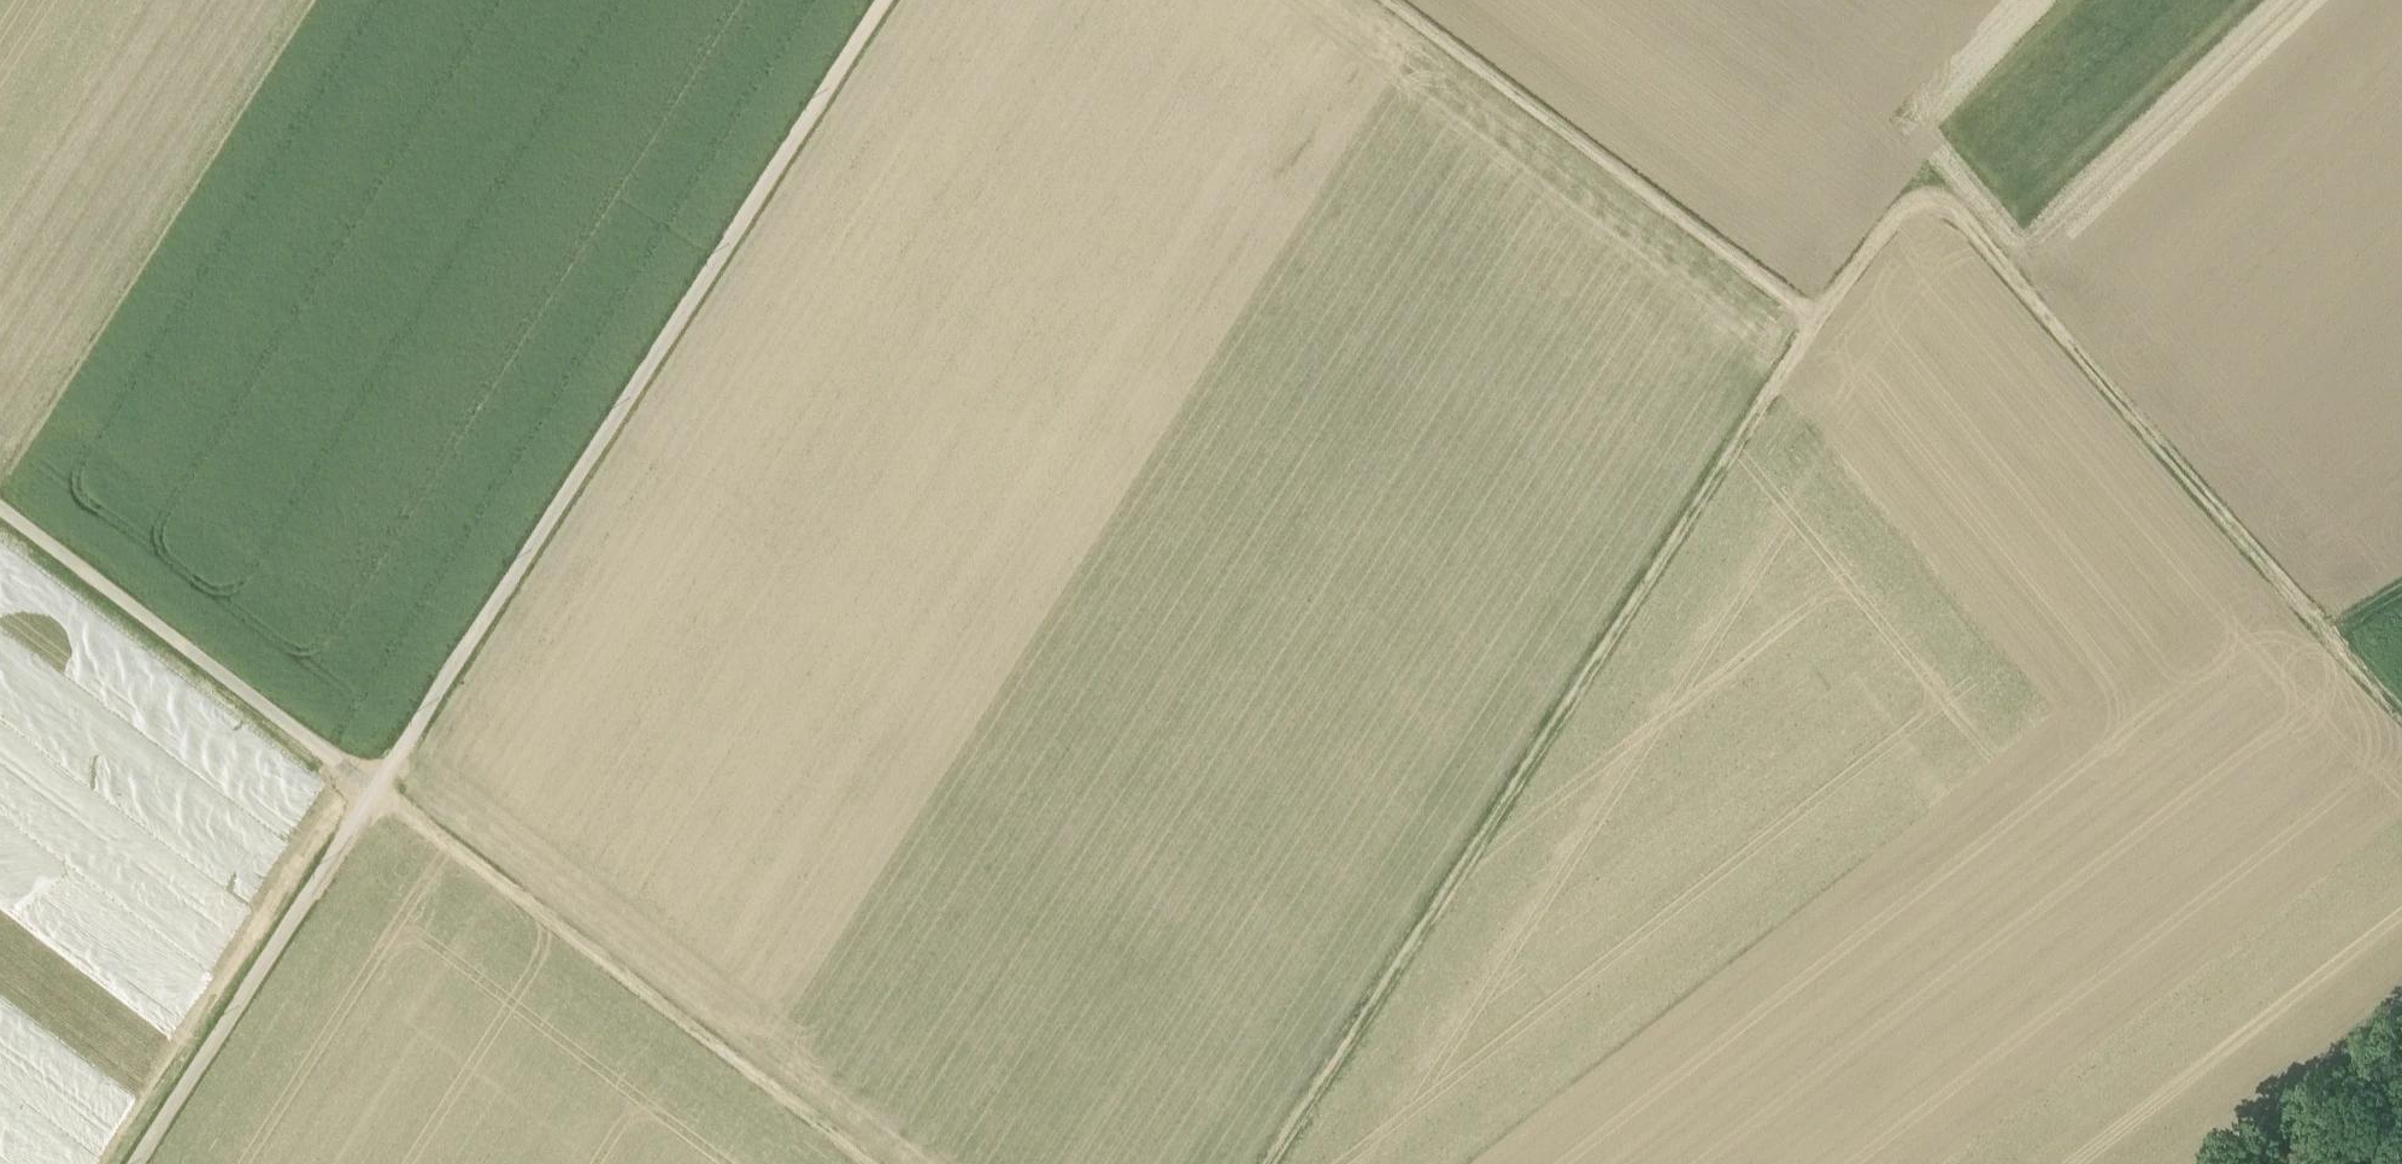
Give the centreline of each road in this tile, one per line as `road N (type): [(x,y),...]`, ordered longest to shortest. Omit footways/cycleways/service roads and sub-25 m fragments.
road 1 (track): [(155,1163),(903,0)]
road 2 (track): [(0,507),(880,1163)]
road 3 (track): [(1292,1163),(1825,335)]
road 4 (track): [(1825,335),(1899,236),(1927,180),(2040,324),(2326,633)]
road 5 (track): [(1372,0),(1825,335)]

